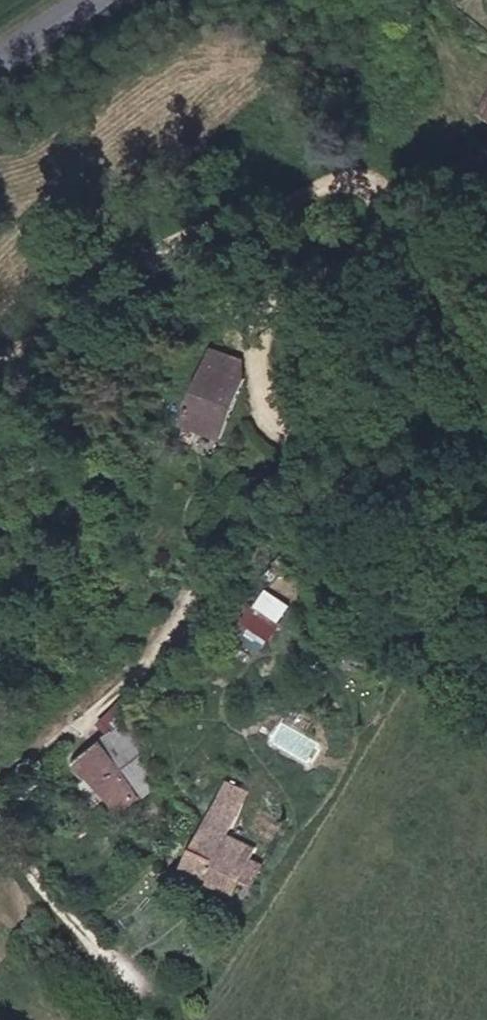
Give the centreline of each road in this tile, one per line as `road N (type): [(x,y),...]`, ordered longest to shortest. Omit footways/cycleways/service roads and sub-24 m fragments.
road 1 (unclassified): [(0,356),(167,242),(329,187),(392,181),(409,196),(265,328),(263,396),(278,421),(324,423),(486,364)]
road 2 (track): [(0,794),(97,720),(159,650),(241,514),(265,492),(300,482)]

